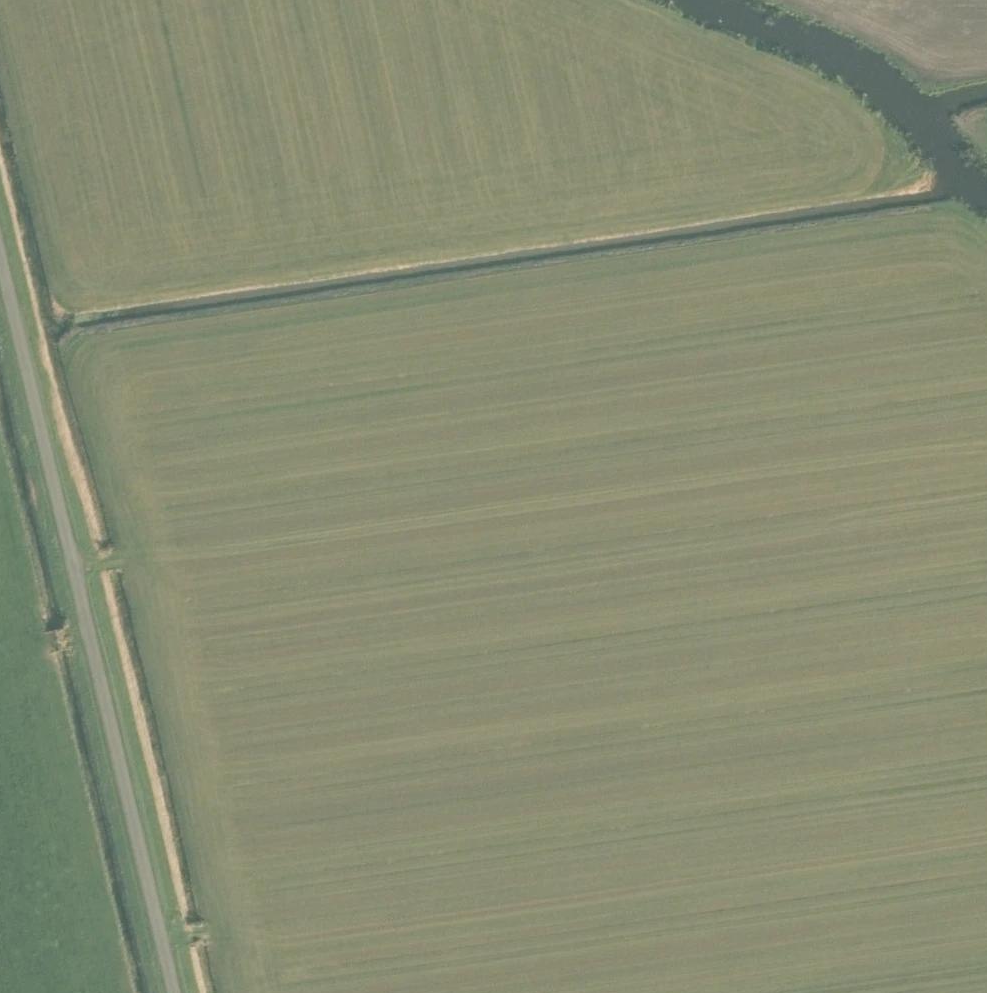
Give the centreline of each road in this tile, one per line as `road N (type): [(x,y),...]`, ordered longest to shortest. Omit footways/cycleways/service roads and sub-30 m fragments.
road 1 (unclassified): [(175,992),(0,245)]

